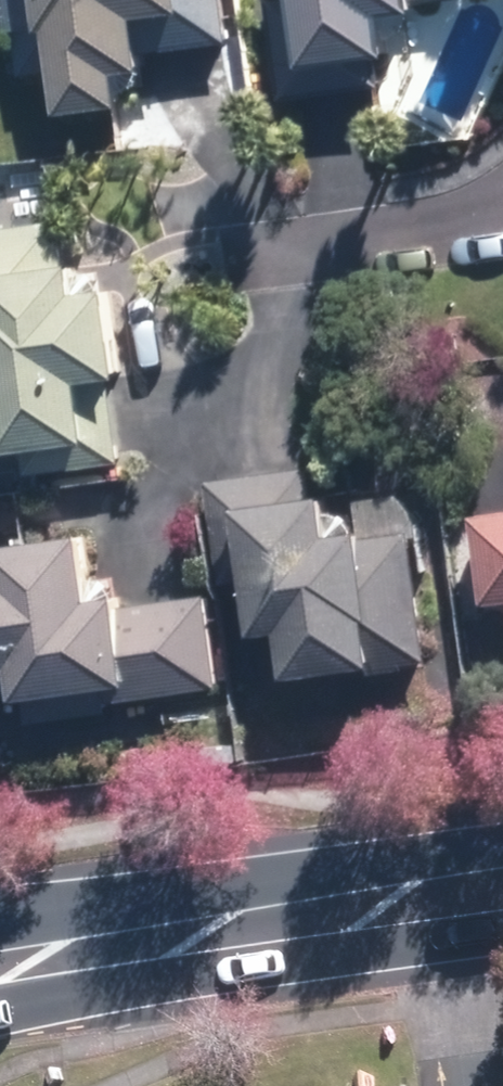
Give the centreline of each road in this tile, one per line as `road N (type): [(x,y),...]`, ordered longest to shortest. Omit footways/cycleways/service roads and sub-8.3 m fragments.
road 1 (secondary): [(108,943),(502,887)]
road 2 (residential): [(502,217),(240,256)]

